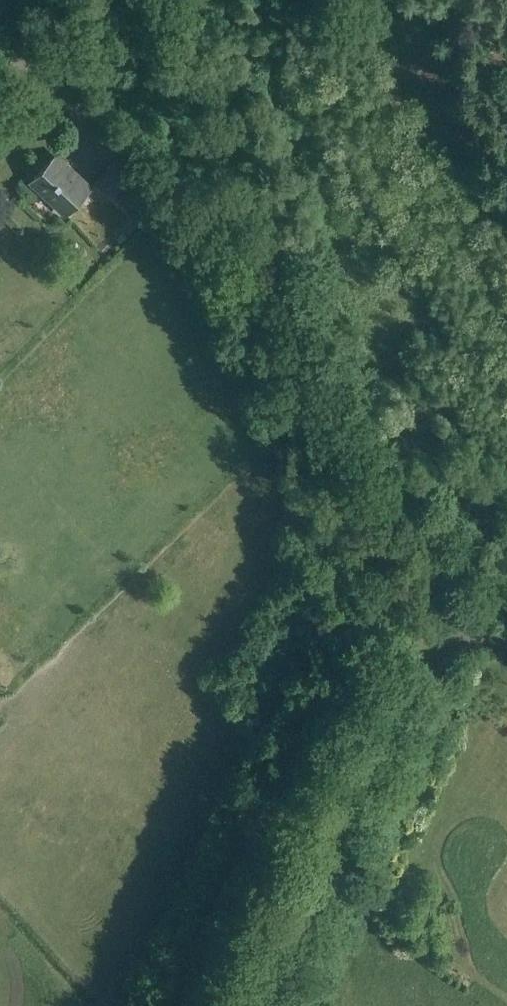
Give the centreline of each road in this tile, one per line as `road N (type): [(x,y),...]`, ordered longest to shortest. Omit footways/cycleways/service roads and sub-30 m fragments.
road 1 (track): [(183,0),(235,252),(422,641)]
road 2 (track): [(241,1005),(412,653),(432,632),(506,594)]

